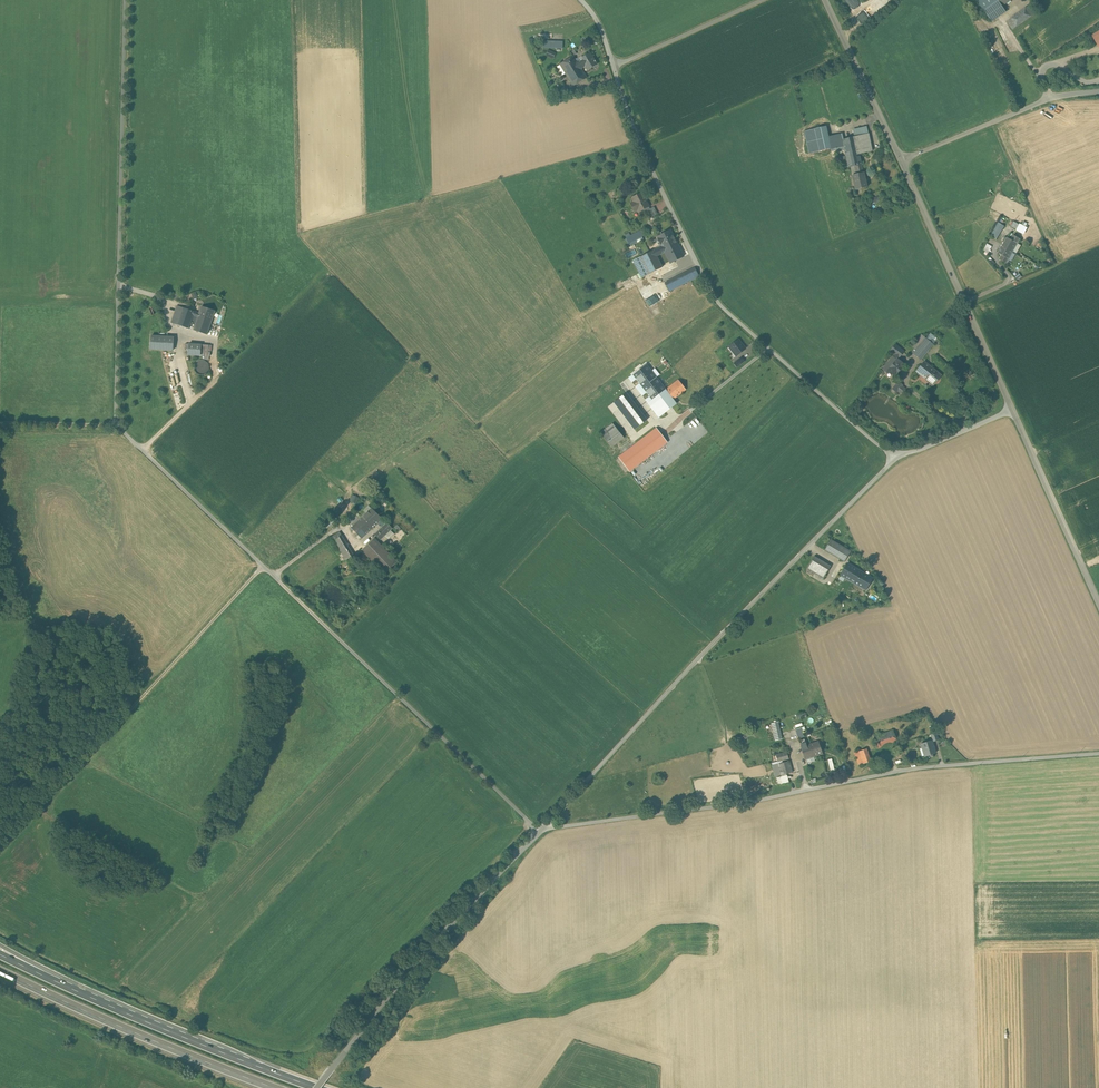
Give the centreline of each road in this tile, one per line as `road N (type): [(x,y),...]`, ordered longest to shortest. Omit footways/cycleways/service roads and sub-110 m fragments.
road 1 (unclassified): [(542,828),(116,425),(124,0)]
road 2 (unclassified): [(542,828),(739,804),(910,769),(1098,753)]
road 3 (unclassified): [(542,828),(893,463)]
road 4 (unclassified): [(613,66),(640,142),(717,302),(893,463)]
road 5 (track): [(263,566),(0,852)]
road 6 (unclassified): [(316,1087),(542,828)]
road 7 (motorway): [(321,1087),(36,971)]
road 8 (motorway): [(0,973),(263,1087)]
road 9 (unclassified): [(902,160),(1013,408)]
road 10 (unclassified): [(1013,408),(1098,603)]
road 11 (unclassified): [(1098,92),(1046,100),(902,160)]
road 12 (unclassified): [(825,0),(902,160)]
road 13 (unclassified): [(613,66),(761,0)]
road 14 (unclassified): [(893,463),(1013,408)]

